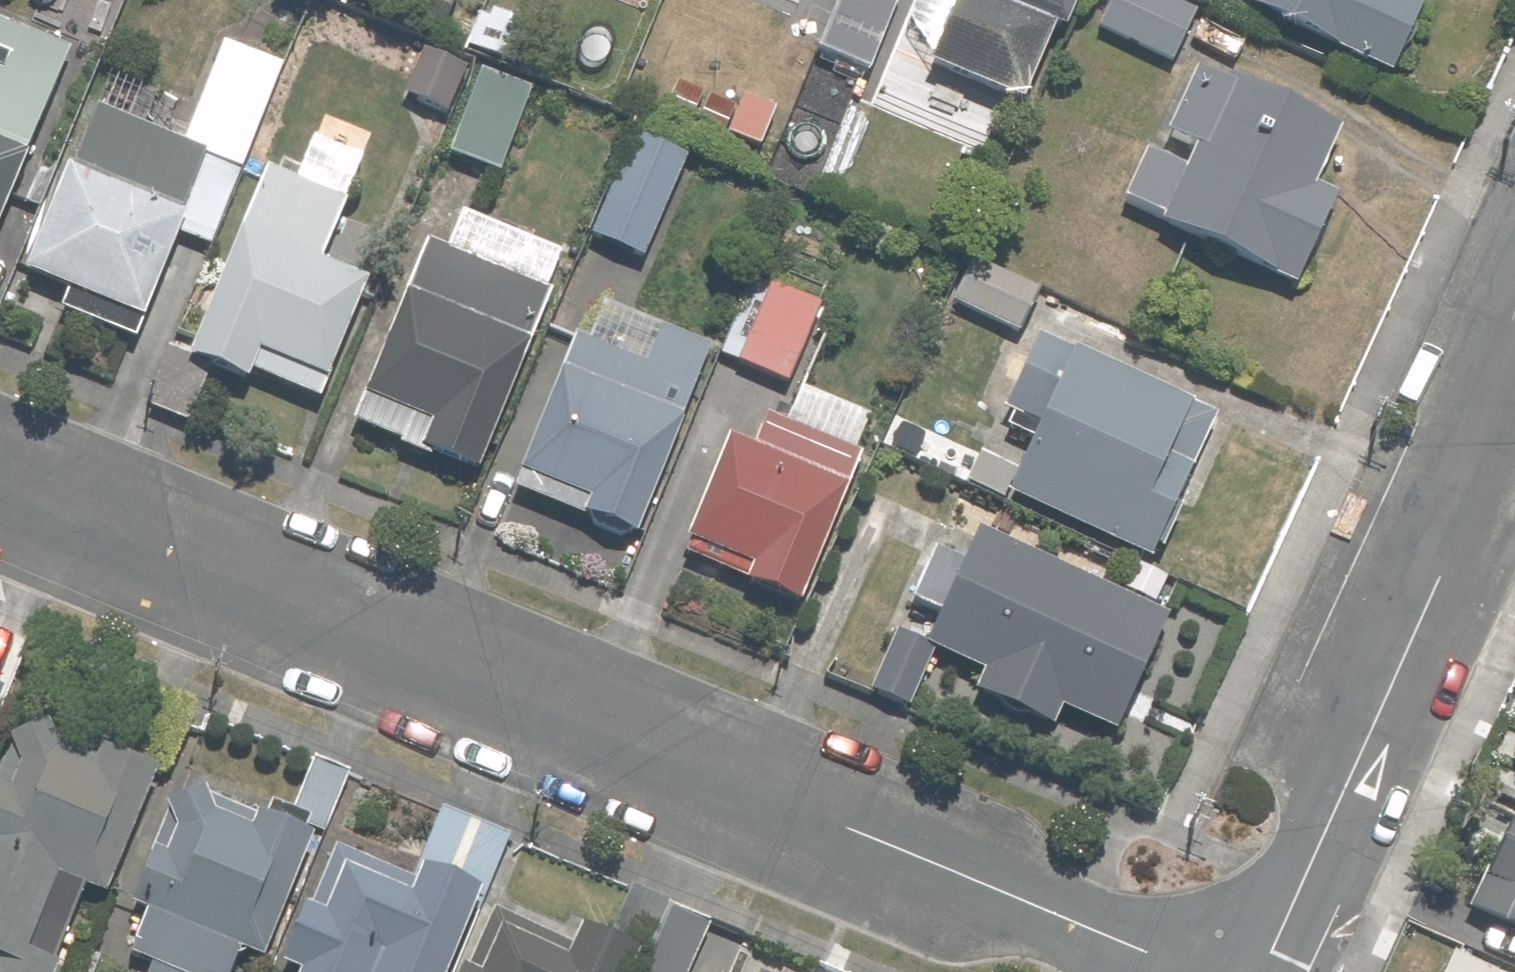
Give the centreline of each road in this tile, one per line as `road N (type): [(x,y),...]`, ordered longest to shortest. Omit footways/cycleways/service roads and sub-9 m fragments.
road 1 (residential): [(0,496),(1134,971)]
road 2 (residential): [(1205,971),(1514,302)]

